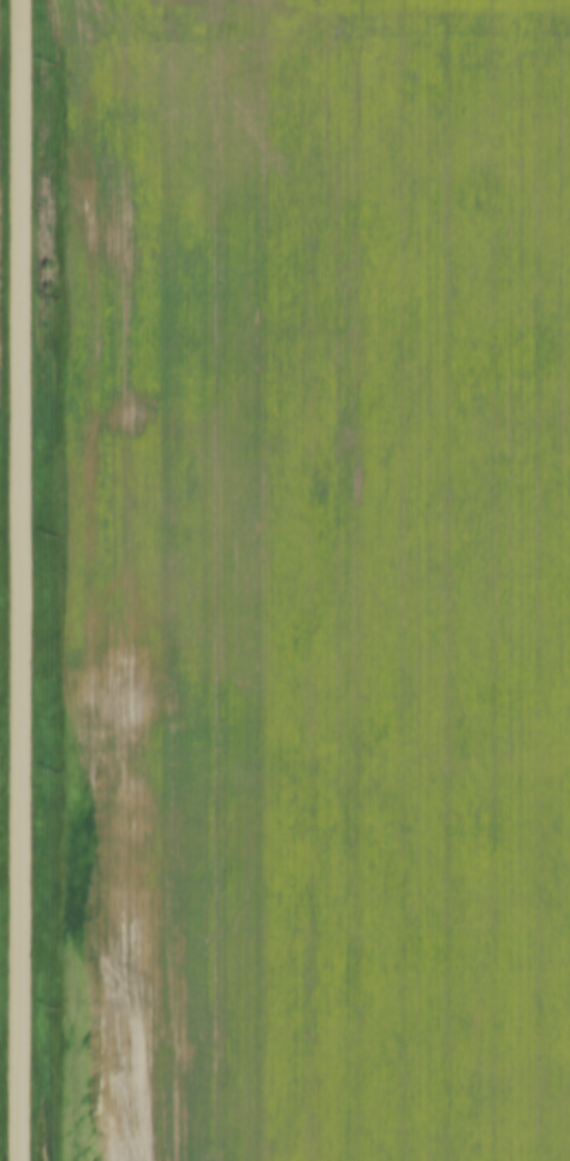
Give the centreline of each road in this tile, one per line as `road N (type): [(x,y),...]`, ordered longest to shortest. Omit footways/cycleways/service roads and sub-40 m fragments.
road 1 (tertiary): [(20,1160),(19,0)]

